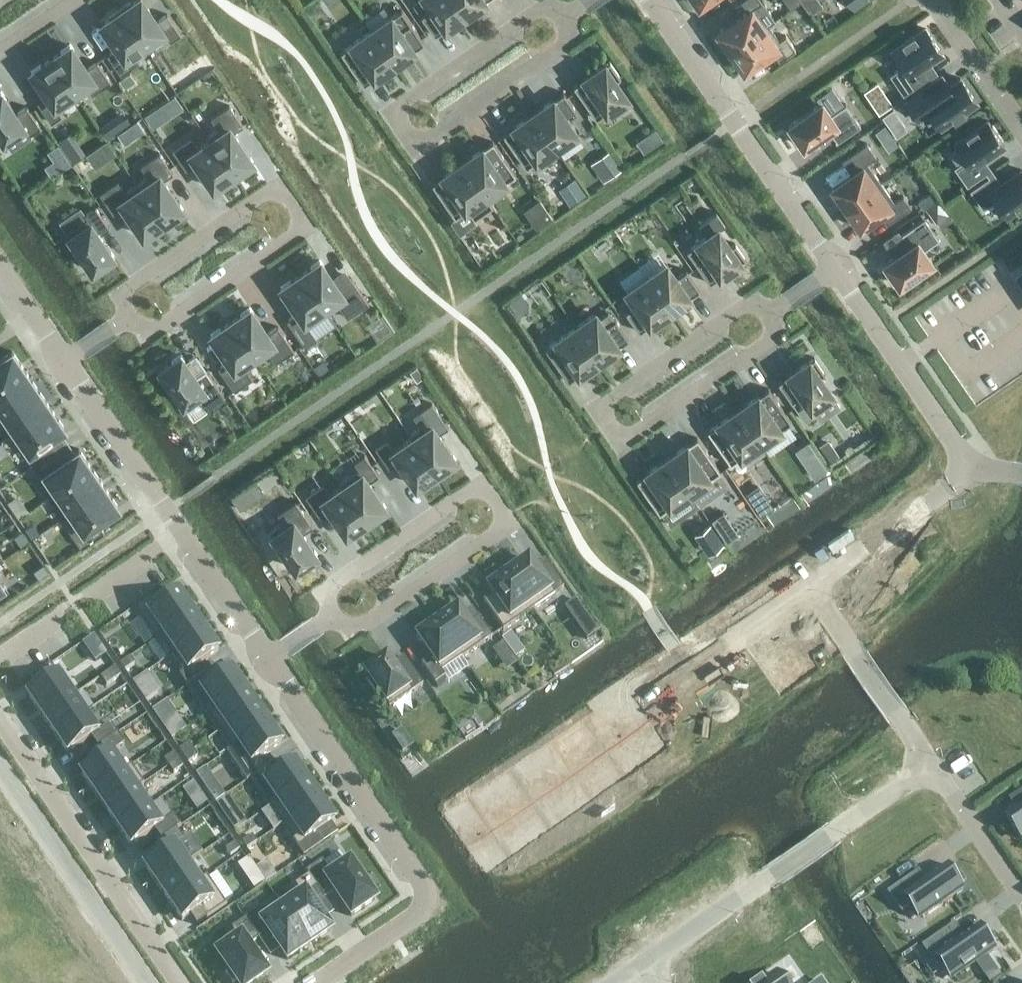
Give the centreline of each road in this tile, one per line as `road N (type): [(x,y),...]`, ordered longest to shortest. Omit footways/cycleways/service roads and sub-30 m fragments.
road 1 (residential): [(124,319),(157,329),(297,235),(301,213),(289,193),(261,191),(131,283),(125,297)]
road 2 (residential): [(773,311),(739,309),(596,407),(621,444),(764,345),(776,325)]
road 3 (residential): [(566,15),(534,13),(391,111),(415,146),(560,48),(568,24)]
road 4 (residential): [(330,616),(363,625),(494,535),(502,510),(492,495),(466,492),(335,582),(328,598)]
road 5 (residential): [(262,662),(417,900),(413,916),(315,982)]
road 6 (residential): [(58,366),(262,662)]
road 7 (unclassified): [(646,964),(933,765)]
road 8 (residential): [(652,0),(835,268)]
road 9 (residential): [(179,982),(0,720)]
road 10 (residential): [(835,268),(978,466)]
road 11 (residential): [(809,586),(933,765)]
road 12 (residential): [(978,466),(809,586)]
road 13 (residential): [(933,765),(1021,894)]
road 14 (residential): [(935,0),(1021,125)]

